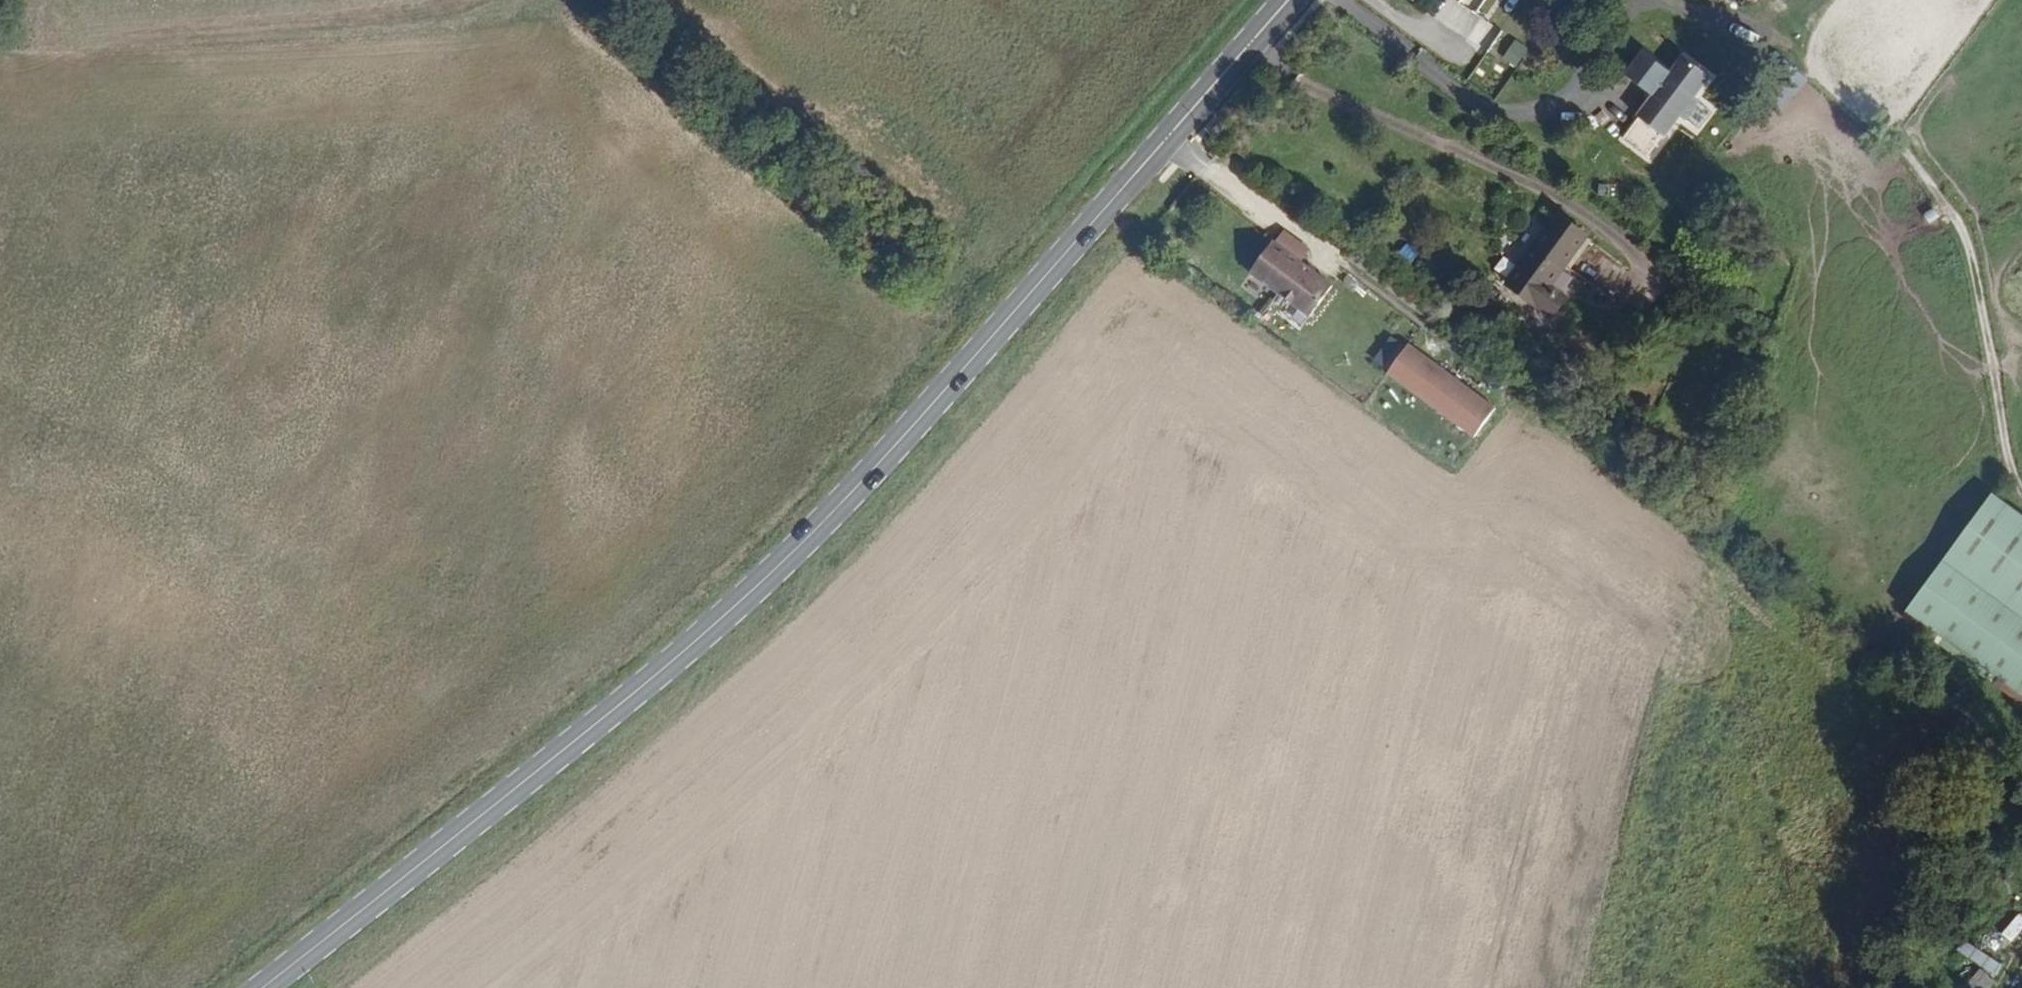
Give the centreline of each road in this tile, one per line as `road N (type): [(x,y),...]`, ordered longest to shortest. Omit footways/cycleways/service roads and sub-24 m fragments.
road 1 (primary): [(1289,0),(812,535),(685,653),(265,987)]

